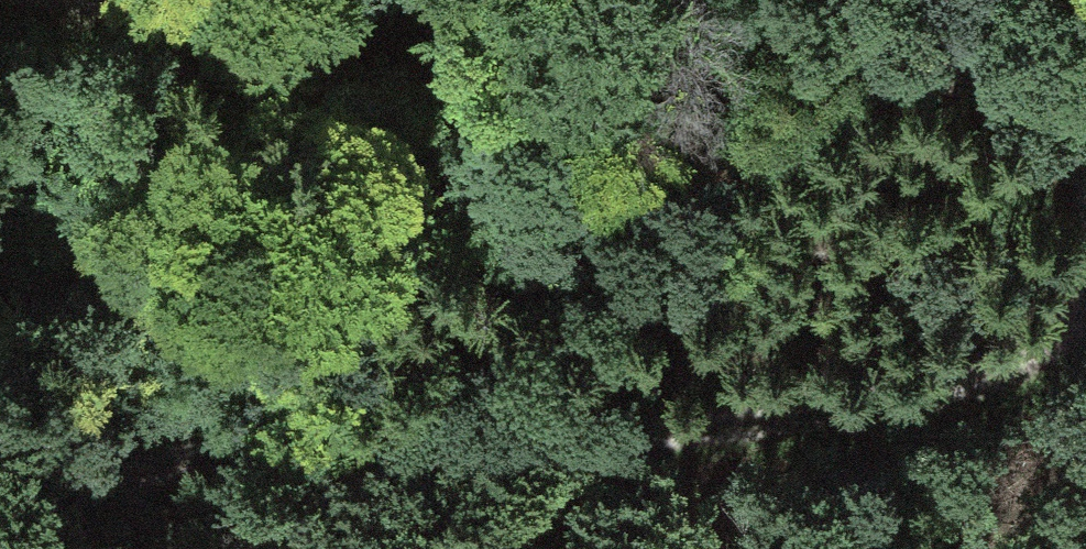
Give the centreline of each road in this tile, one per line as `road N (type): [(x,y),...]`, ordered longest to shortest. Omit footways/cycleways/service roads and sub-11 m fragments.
road 1 (track): [(0,529),(168,457),(706,427),(834,409),(985,373),(1085,323)]
road 2 (track): [(1085,129),(996,58),(938,53),(868,65),(675,153),(568,181),(496,165),(443,127),(324,63),(167,0)]

